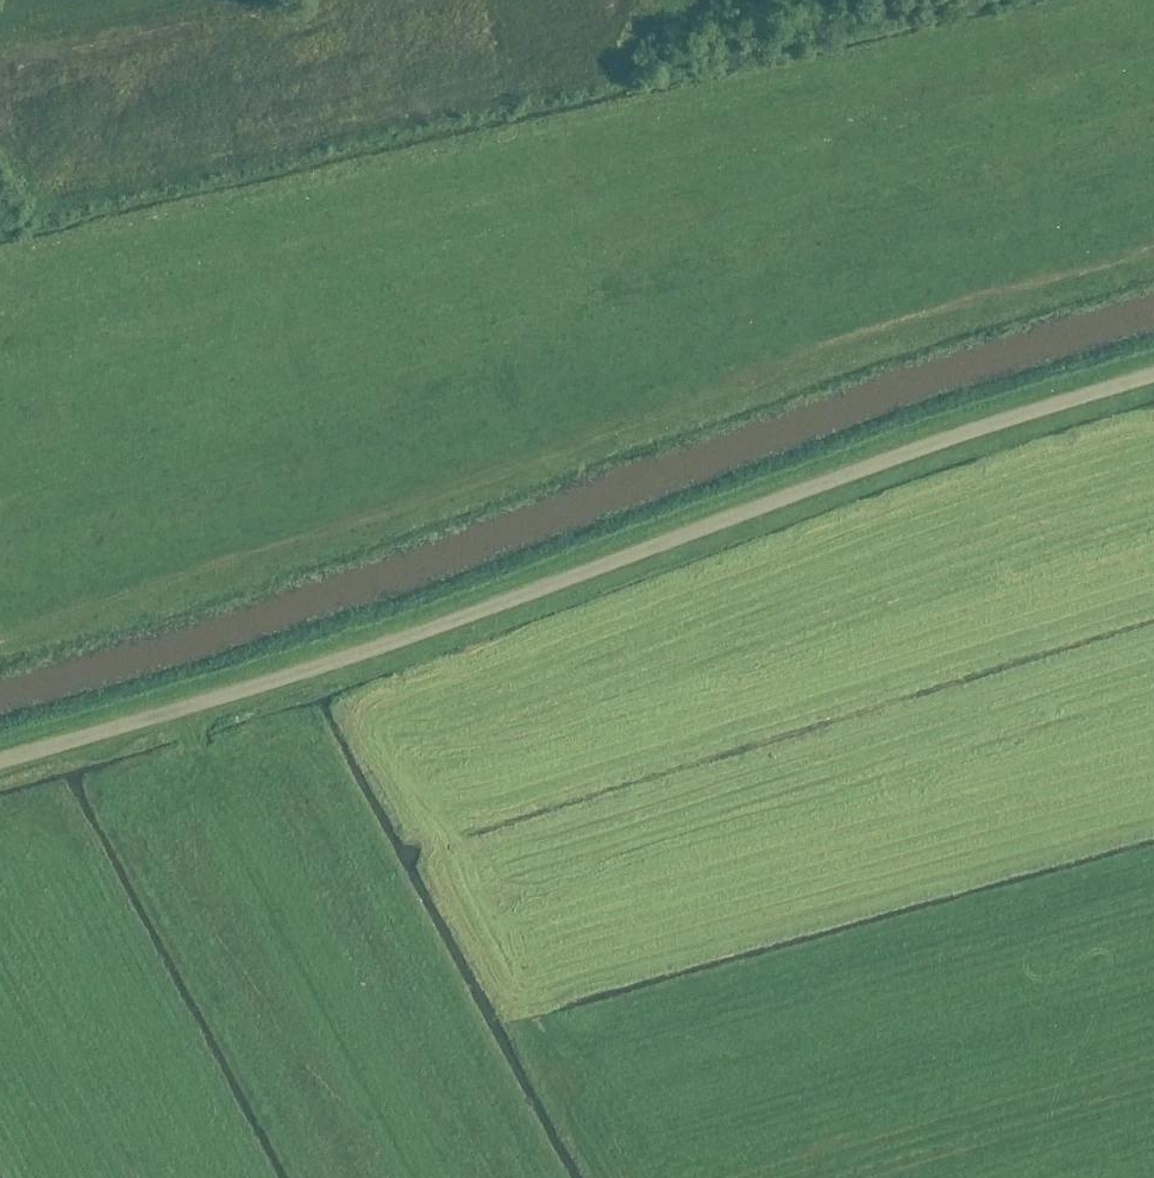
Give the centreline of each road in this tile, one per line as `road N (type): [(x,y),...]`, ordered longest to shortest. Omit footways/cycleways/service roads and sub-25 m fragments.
road 1 (unclassified): [(1153,378),(938,443),(321,672),(0,763)]

